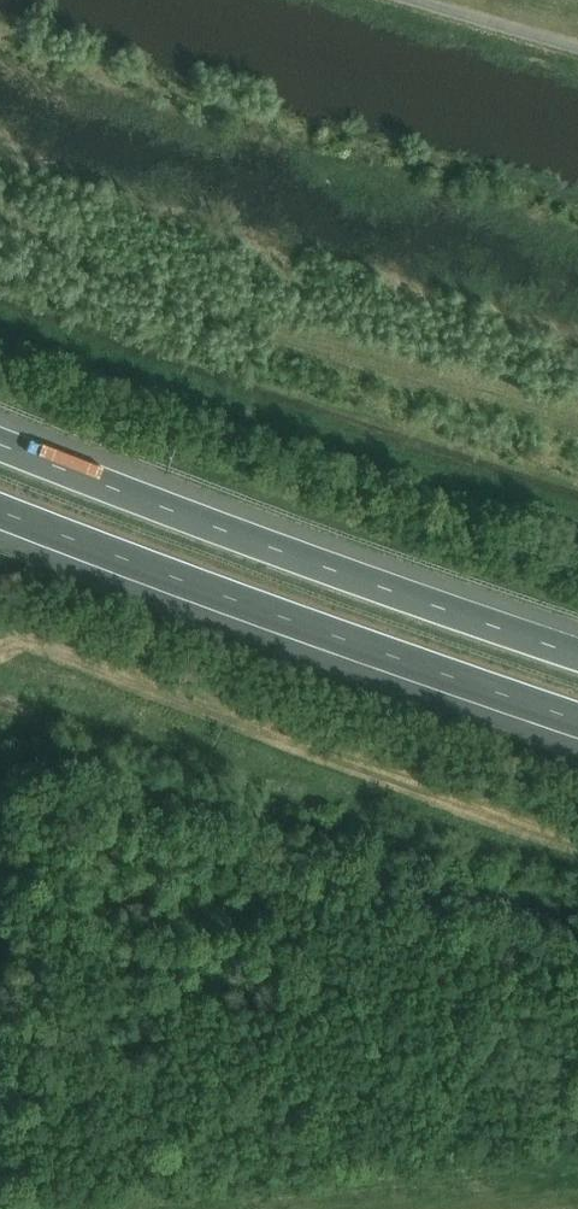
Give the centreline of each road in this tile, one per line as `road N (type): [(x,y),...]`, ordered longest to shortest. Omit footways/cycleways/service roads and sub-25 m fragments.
road 1 (motorway): [(0,515),(577,727)]
road 2 (motorway): [(577,657),(345,581),(0,446)]

